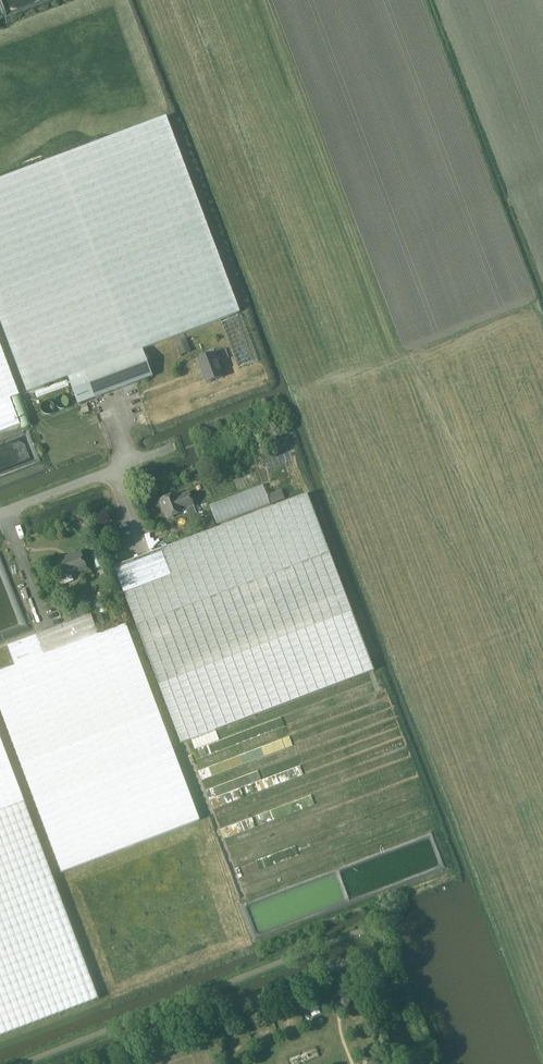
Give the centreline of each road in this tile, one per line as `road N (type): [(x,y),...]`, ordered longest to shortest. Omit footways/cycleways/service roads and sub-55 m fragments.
road 1 (residential): [(0,515),(172,450)]

